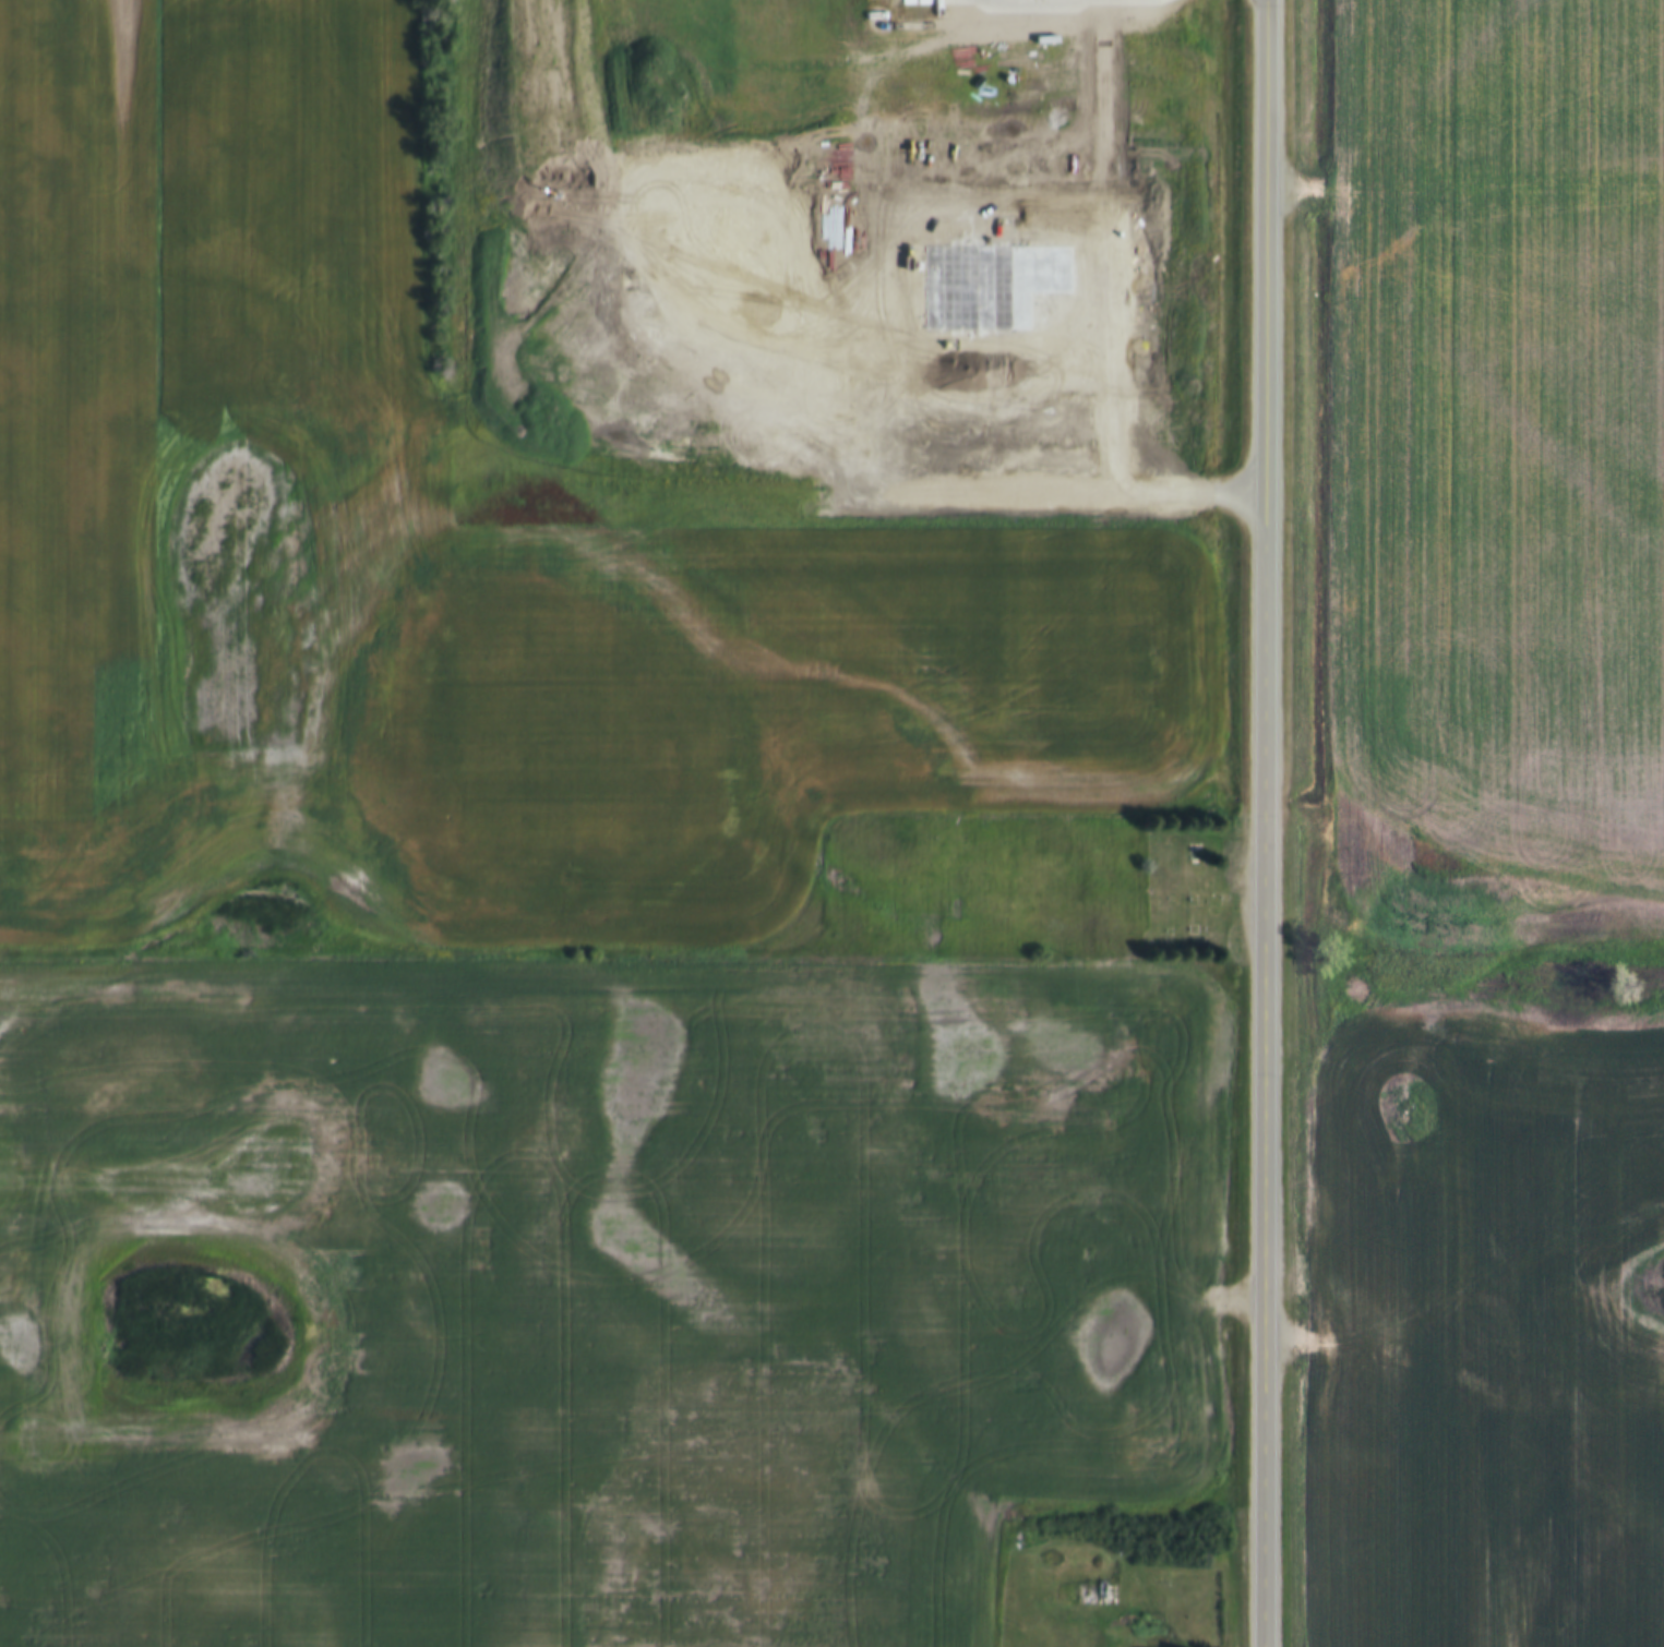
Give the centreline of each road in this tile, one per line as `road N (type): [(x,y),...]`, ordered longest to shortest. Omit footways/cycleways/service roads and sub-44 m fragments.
road 1 (tertiary): [(1263,1646),(1264,0)]

